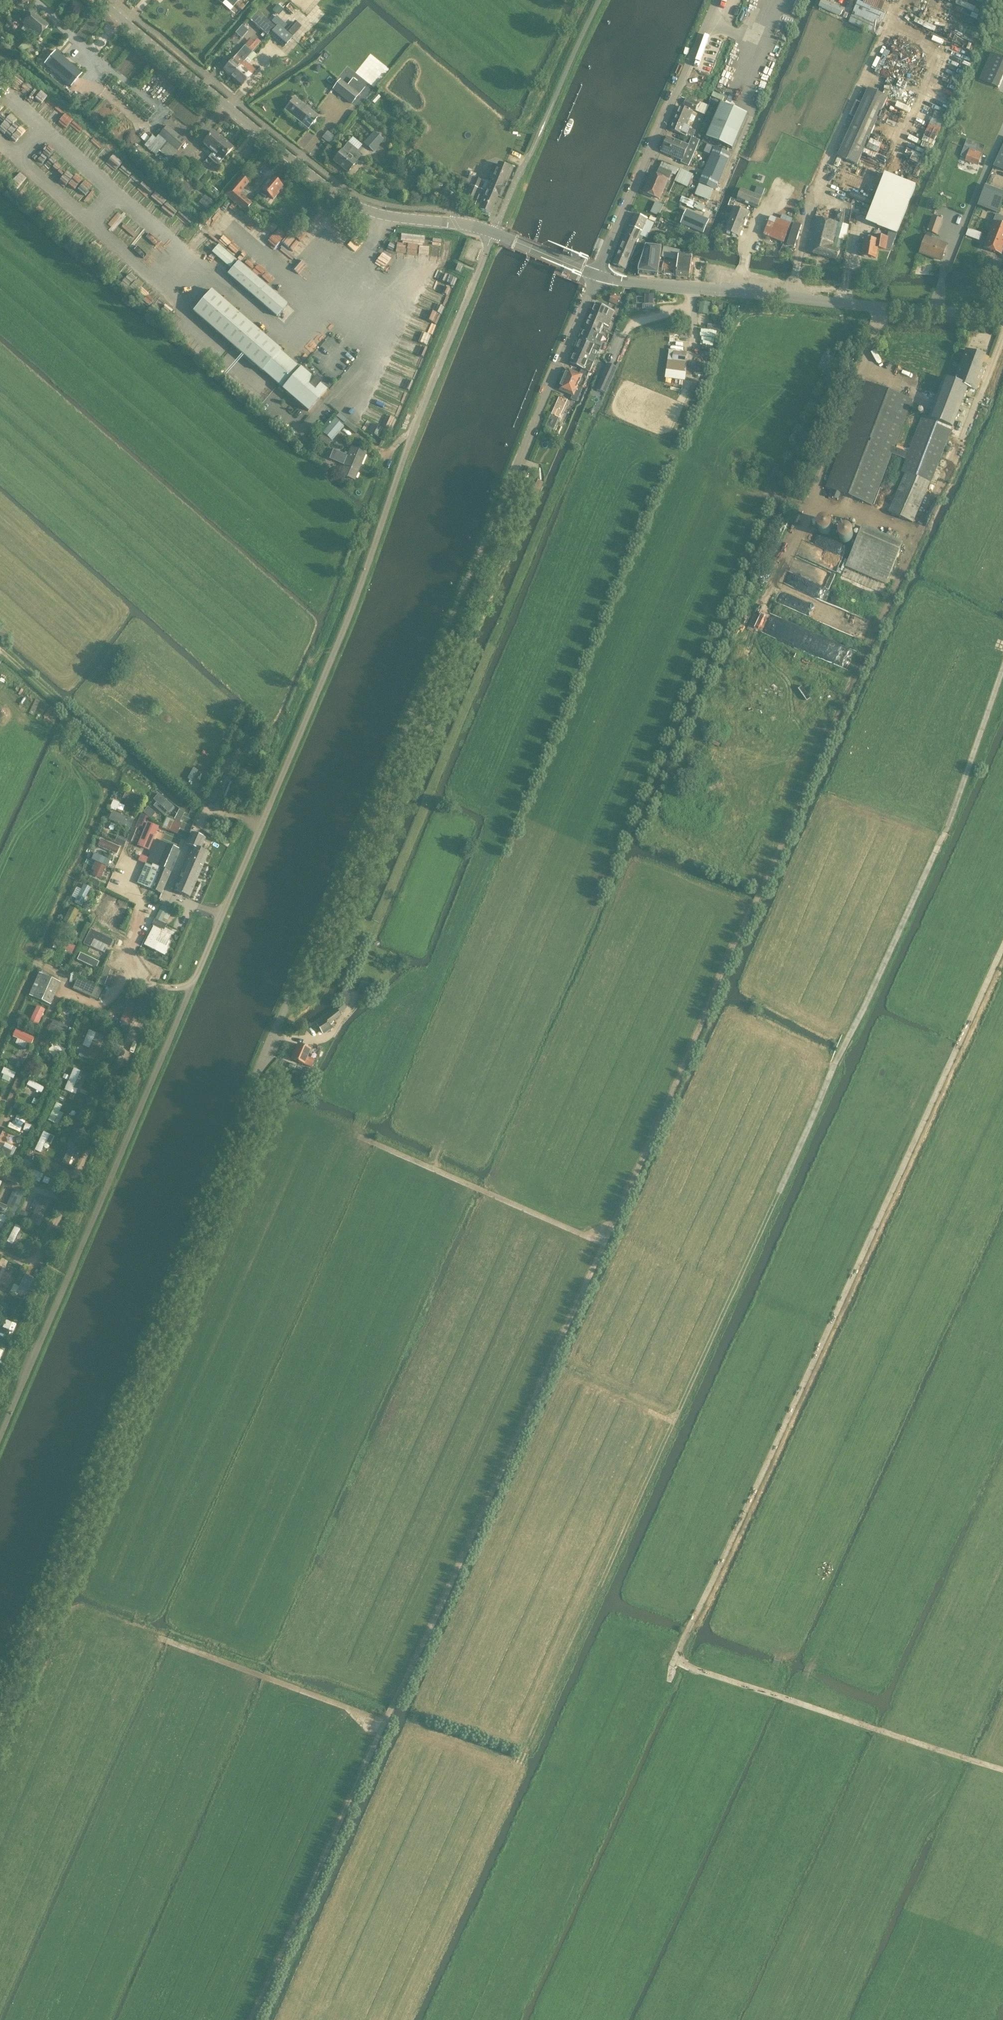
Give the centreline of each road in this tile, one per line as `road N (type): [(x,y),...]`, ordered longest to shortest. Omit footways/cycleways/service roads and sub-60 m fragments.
road 1 (track): [(251,2019),(389,1714),(624,1233),(1002,346)]
road 2 (unclassified): [(0,1695),(598,277)]
road 3 (unclassified): [(0,1435),(313,707),(492,234)]
road 4 (track): [(1002,1777),(691,1679),(677,1657),(885,1235),(1002,974)]
road 5 (track): [(678,1434),(928,879),(1002,679)]
road 6 (tertiary): [(492,234),(400,220),(344,199),(98,0)]
road 7 (tertiary): [(598,277),(1002,312)]
road 8 (unclassified): [(598,277),(716,0)]
road 9 (track): [(624,1233),(487,1188)]
road 10 (track): [(384,1723),(265,1677)]

